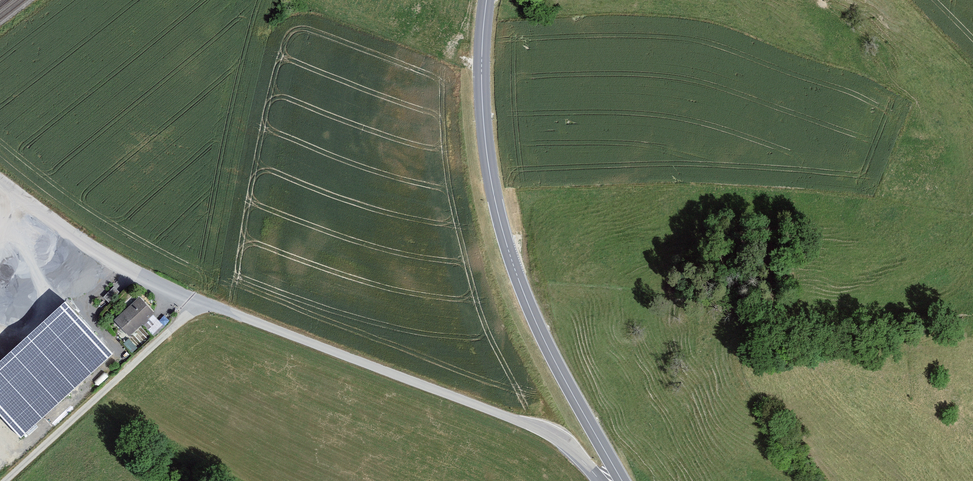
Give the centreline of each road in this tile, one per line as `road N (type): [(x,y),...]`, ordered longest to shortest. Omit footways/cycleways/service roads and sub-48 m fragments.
road 1 (tertiary): [(622,480),(538,326),(500,218),(484,111),(488,0)]
road 2 (unclassified): [(210,305),(10,480)]

